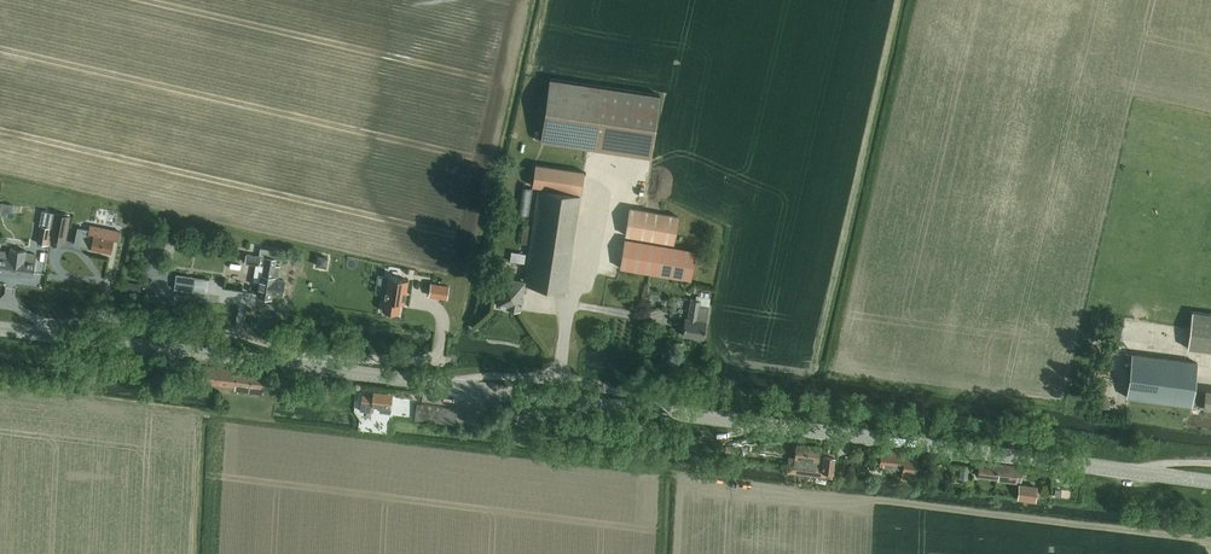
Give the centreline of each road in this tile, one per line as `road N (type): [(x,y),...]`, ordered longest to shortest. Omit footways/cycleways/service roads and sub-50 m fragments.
road 1 (secondary): [(1210,482),(0,329)]
road 2 (track): [(94,366),(90,400),(1210,541)]
road 3 (track): [(160,349),(112,367),(0,356)]

